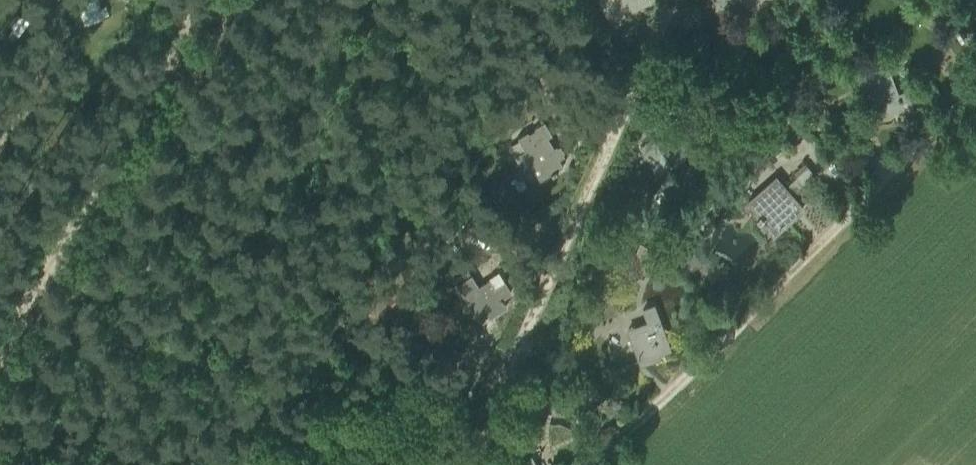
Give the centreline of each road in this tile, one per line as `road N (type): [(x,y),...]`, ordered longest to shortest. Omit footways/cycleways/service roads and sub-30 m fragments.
road 1 (track): [(633,464),(975,112)]
road 2 (track): [(0,374),(206,0)]

